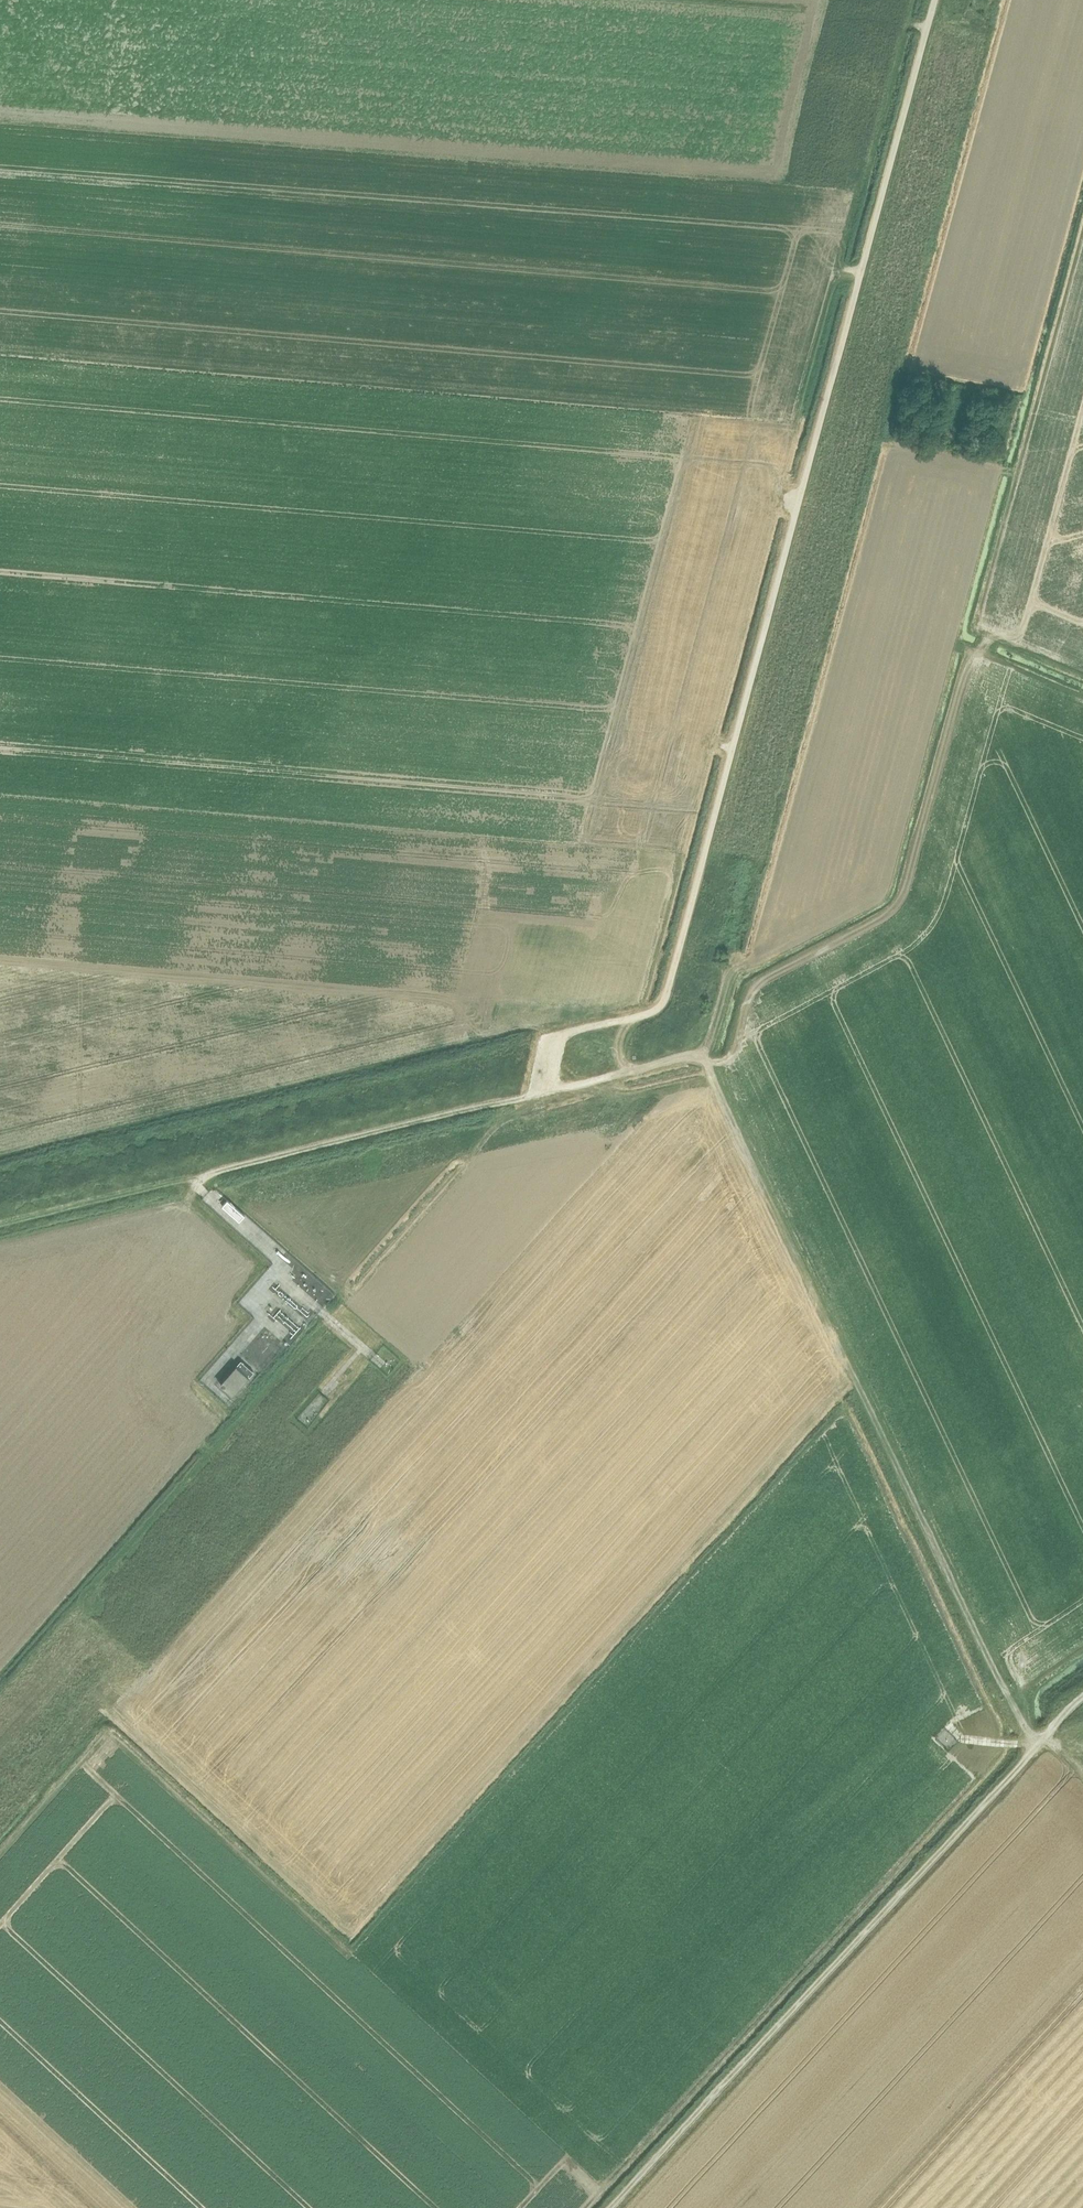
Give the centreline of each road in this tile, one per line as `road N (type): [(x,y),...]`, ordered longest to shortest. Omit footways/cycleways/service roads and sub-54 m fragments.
road 1 (unclassified): [(546,1090),(556,1038),(640,1016),(666,994),(934,0)]
road 2 (track): [(694,1058),(705,1061),(1035,1745)]
road 3 (track): [(611,2207),(1082,1698)]
road 4 (unclassified): [(194,1182),(546,1090)]
road 5 (track): [(0,1228),(194,1182)]
road 6 (unclassified): [(546,1090),(694,1058)]

